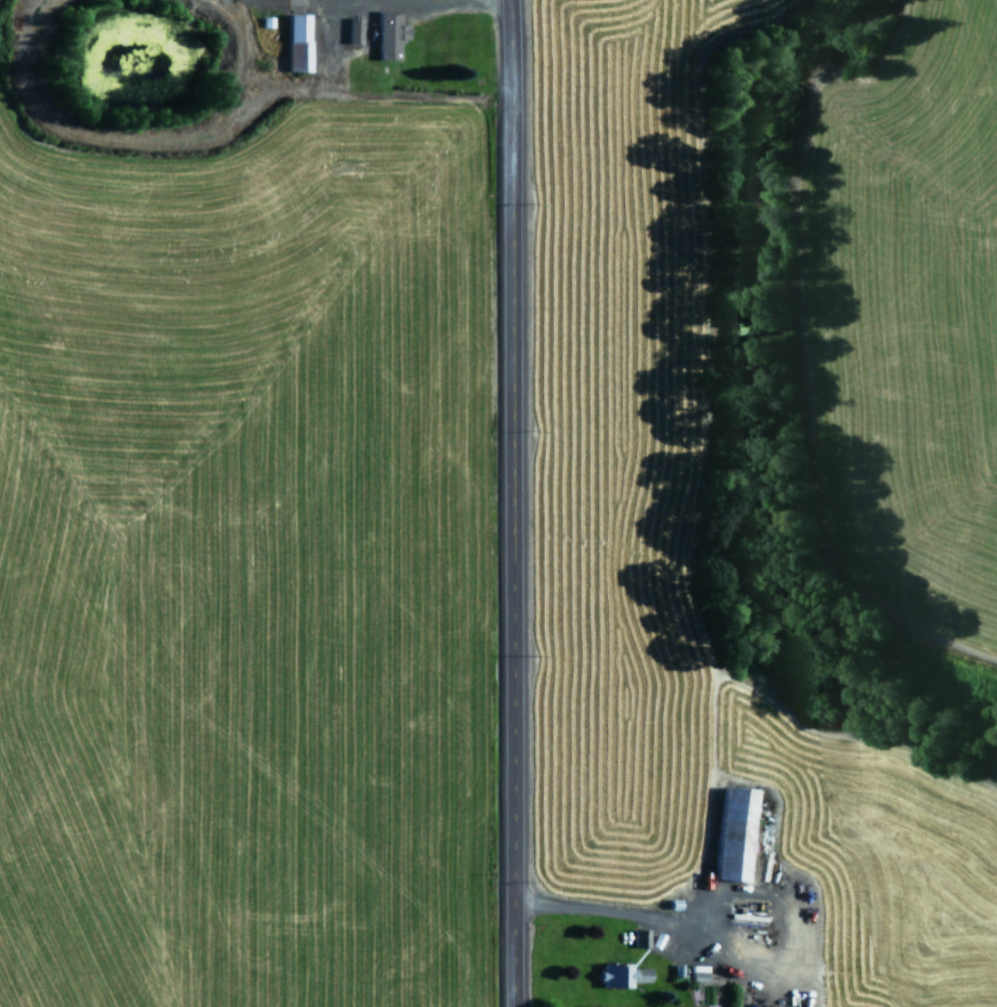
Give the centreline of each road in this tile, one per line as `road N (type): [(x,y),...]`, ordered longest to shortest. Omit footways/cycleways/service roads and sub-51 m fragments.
road 1 (secondary): [(508,1006),(503,0)]

